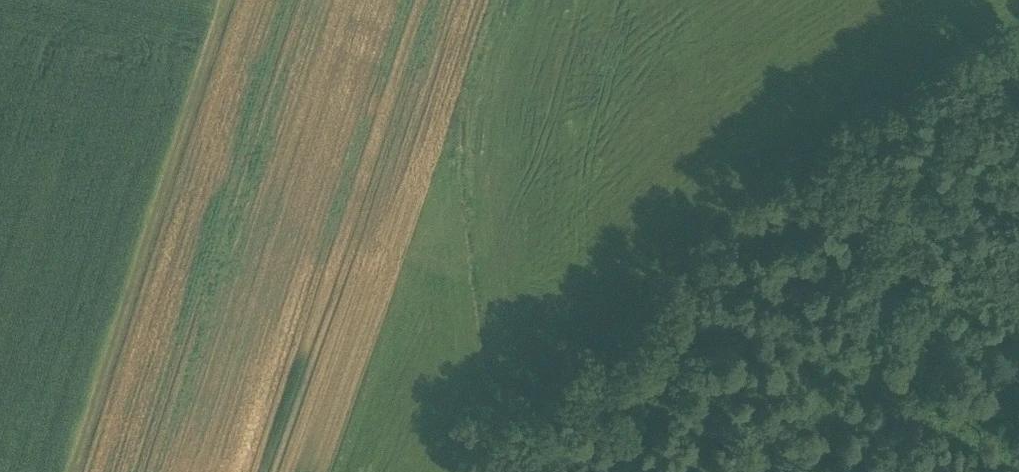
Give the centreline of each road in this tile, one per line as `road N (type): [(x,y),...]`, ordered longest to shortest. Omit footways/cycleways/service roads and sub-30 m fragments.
road 1 (track): [(72,471),(223,0)]
road 2 (track): [(1018,326),(771,174)]

